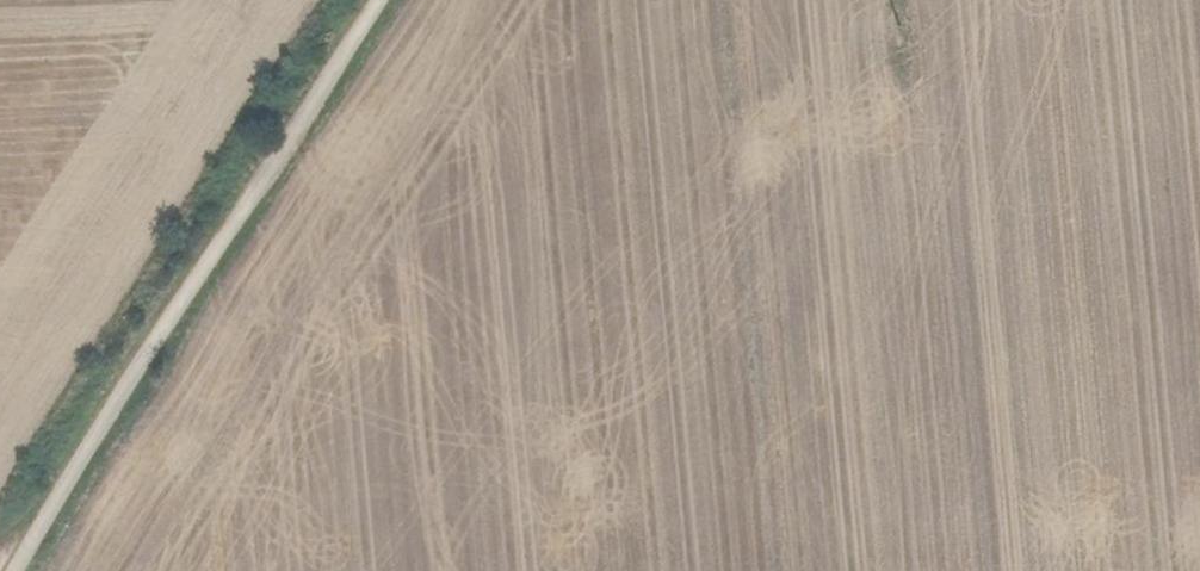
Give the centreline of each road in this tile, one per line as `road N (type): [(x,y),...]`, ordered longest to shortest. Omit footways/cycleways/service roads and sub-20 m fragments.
road 1 (unclassified): [(388,0),(96,445),(25,570)]

